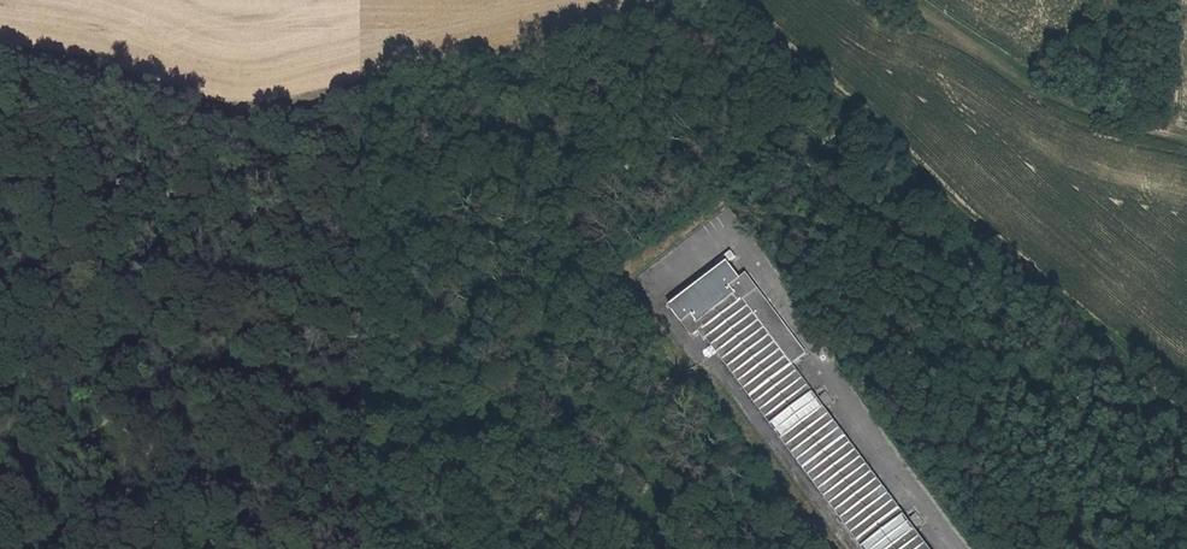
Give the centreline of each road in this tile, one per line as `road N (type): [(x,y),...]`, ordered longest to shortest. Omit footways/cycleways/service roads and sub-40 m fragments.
road 1 (track): [(1186,143),(1071,107),(906,0)]

